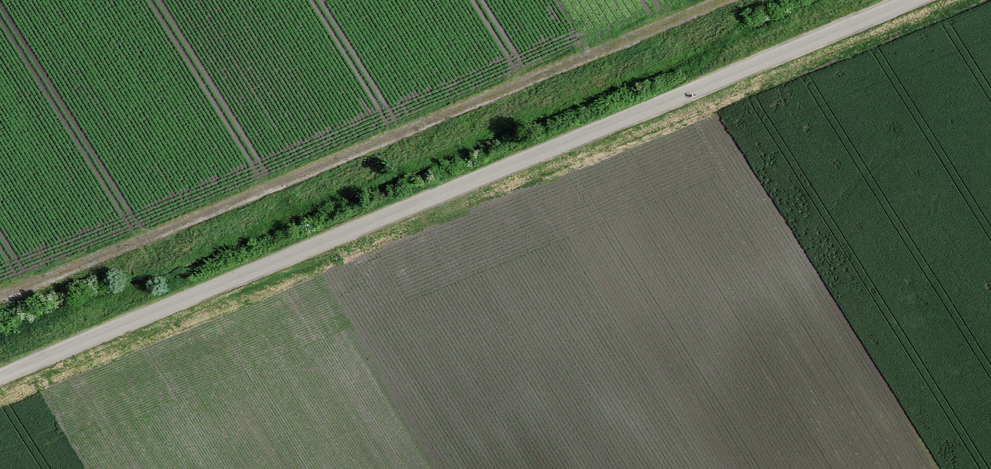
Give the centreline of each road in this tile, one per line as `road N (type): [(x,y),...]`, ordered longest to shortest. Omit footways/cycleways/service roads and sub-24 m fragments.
road 1 (unclassified): [(0,383),(927,0)]
road 2 (track): [(717,0),(0,295)]

